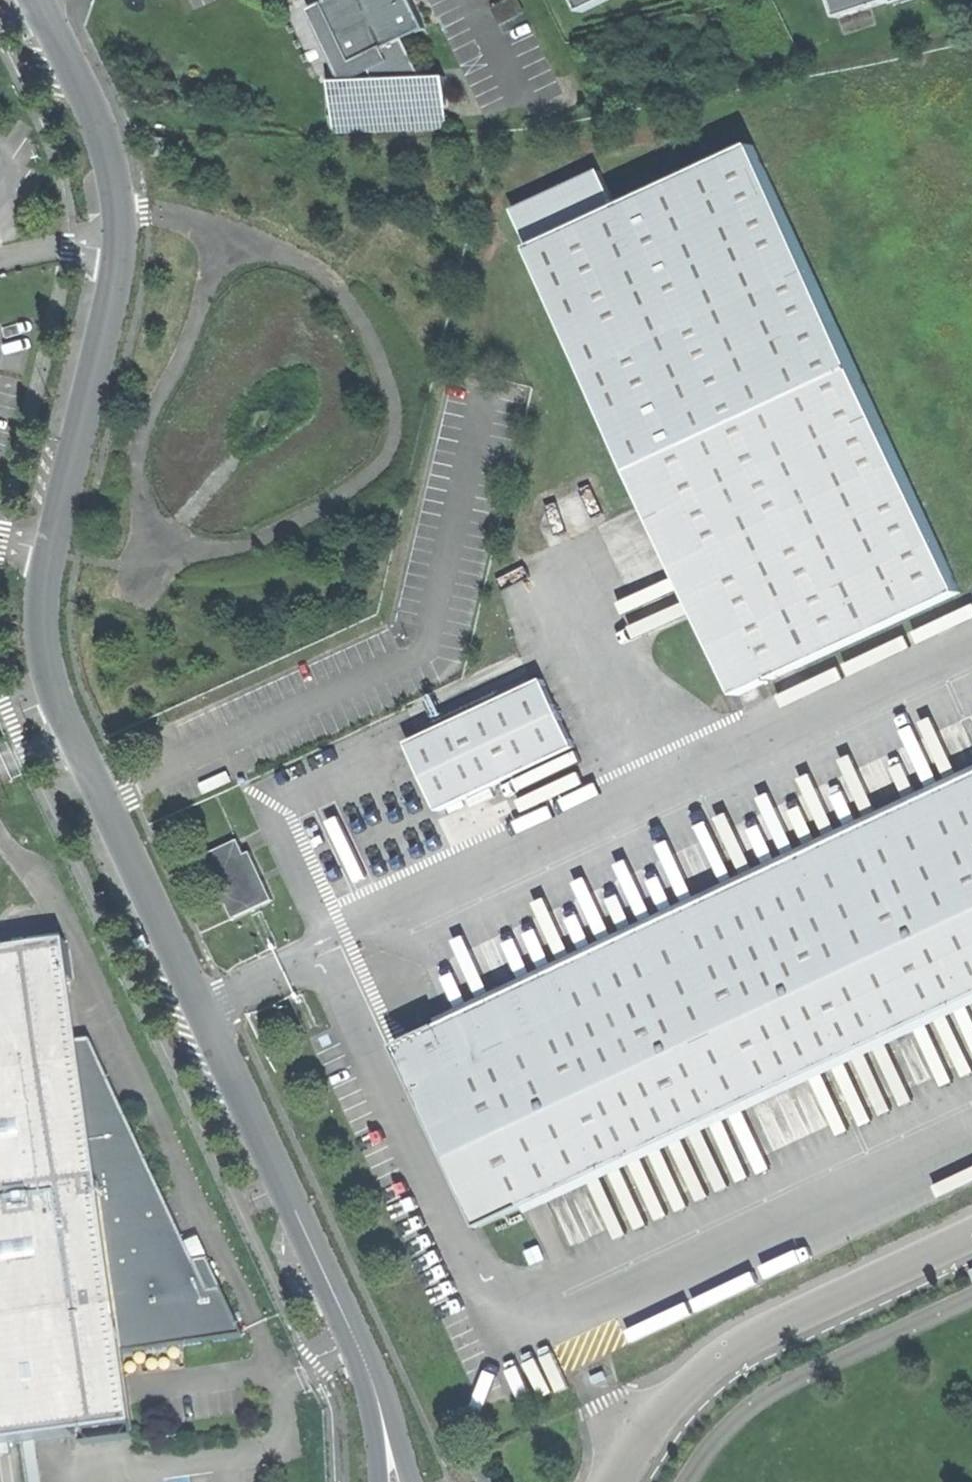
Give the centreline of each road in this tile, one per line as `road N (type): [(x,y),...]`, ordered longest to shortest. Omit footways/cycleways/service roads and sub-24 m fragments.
road 1 (tertiary): [(379,1405),(46,667),(47,575),(121,253),(110,158),(37,0)]
road 2 (unclassified): [(617,1481),(682,1395),(718,1362),(971,1238)]

